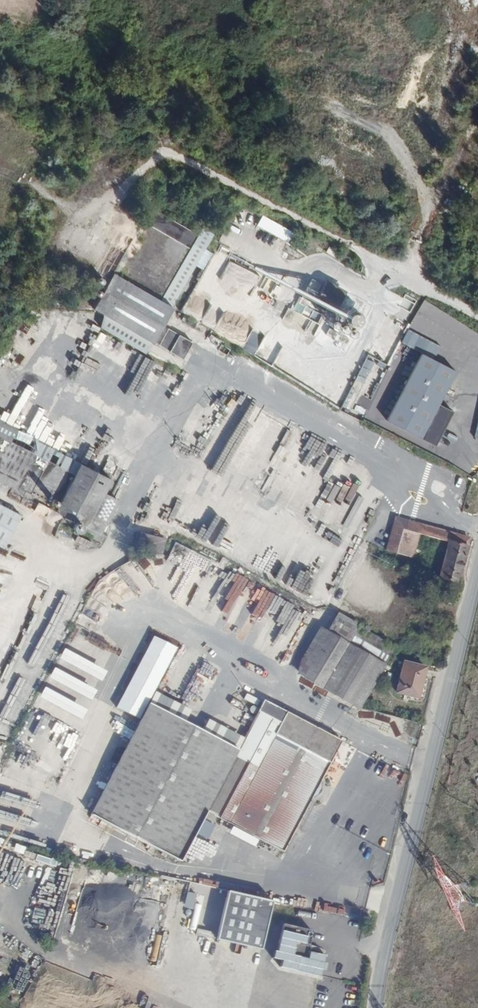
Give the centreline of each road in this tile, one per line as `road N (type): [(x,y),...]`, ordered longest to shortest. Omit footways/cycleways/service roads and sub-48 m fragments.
road 1 (secondary): [(375,1007),(477,565)]

